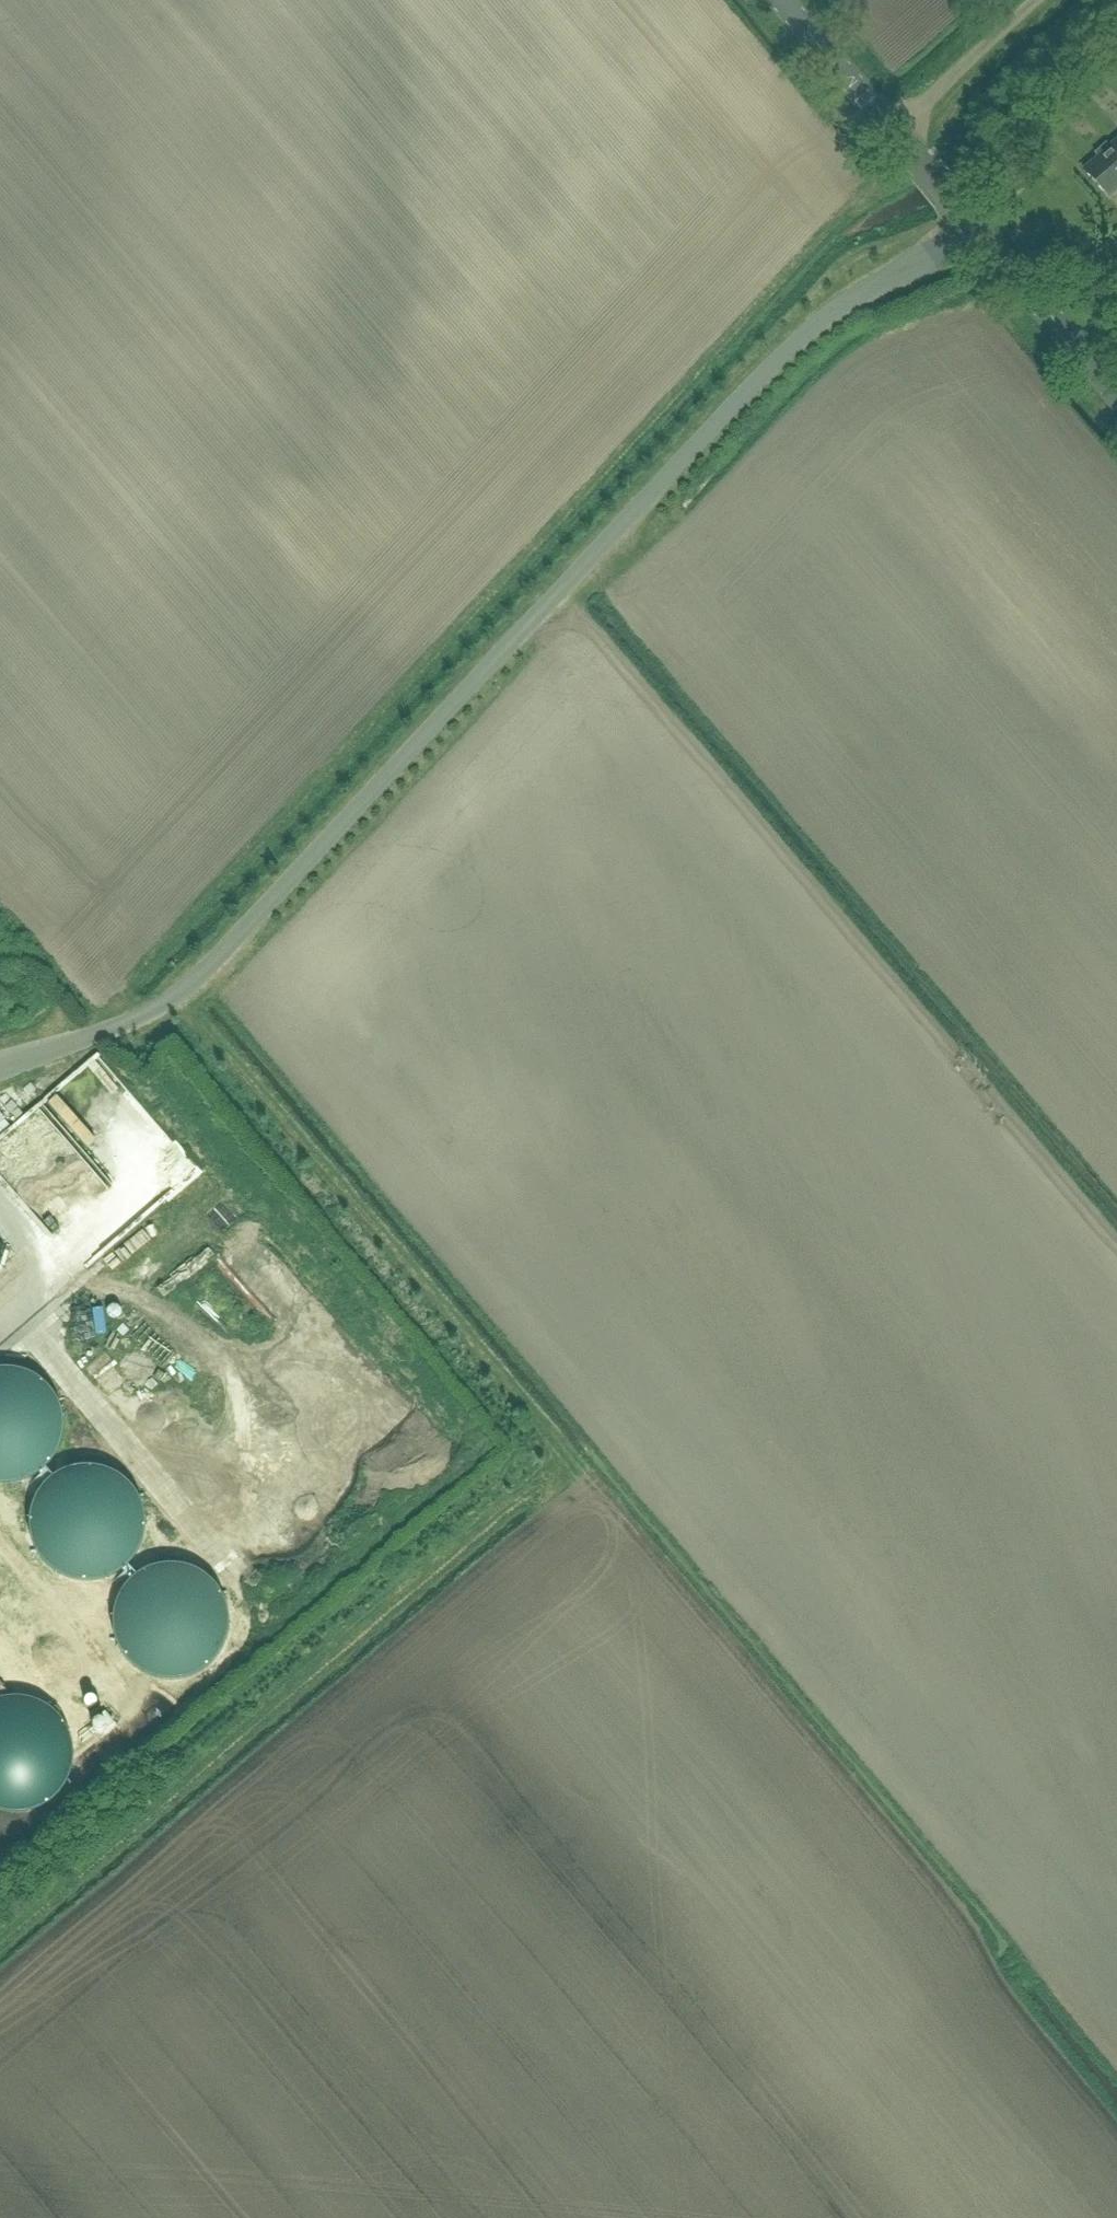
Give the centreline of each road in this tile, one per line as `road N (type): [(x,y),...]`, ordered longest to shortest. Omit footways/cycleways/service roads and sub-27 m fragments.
road 1 (tertiary): [(1116,400),(894,131)]
road 2 (unclassified): [(894,131),(1034,0)]
road 3 (tertiary): [(894,131),(780,0)]

